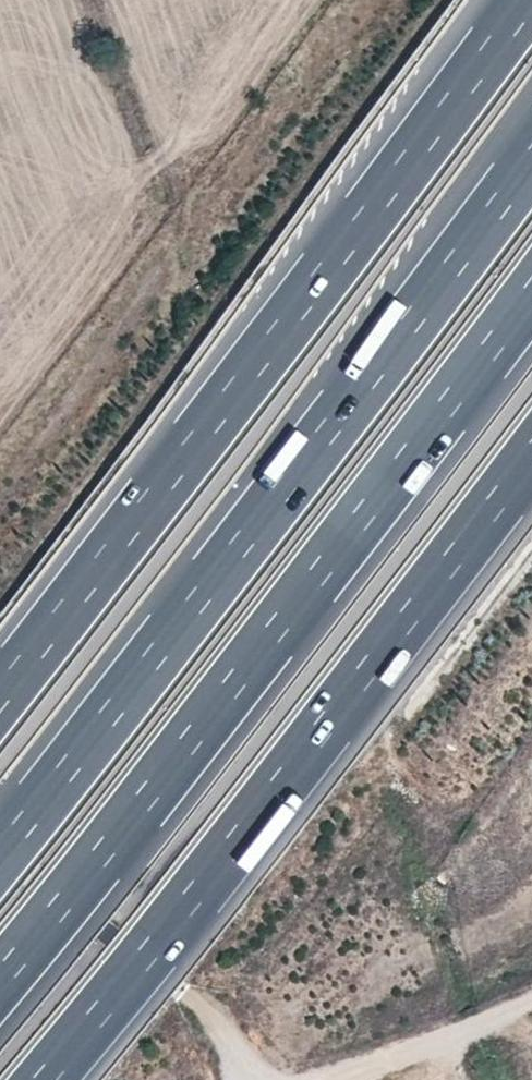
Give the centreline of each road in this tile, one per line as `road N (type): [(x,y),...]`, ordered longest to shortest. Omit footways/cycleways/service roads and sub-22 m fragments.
road 1 (motorway): [(531,160),(0,857)]
road 2 (motorway): [(526,0),(0,698)]
road 3 (motorway): [(0,978),(531,291)]
road 4 (motorway): [(45,1079),(531,453)]
road 5 (track): [(0,468),(353,0)]
road 6 (track): [(265,1079),(244,1073),(183,996),(0,849)]
road 7 (track): [(531,1003),(336,1079)]

